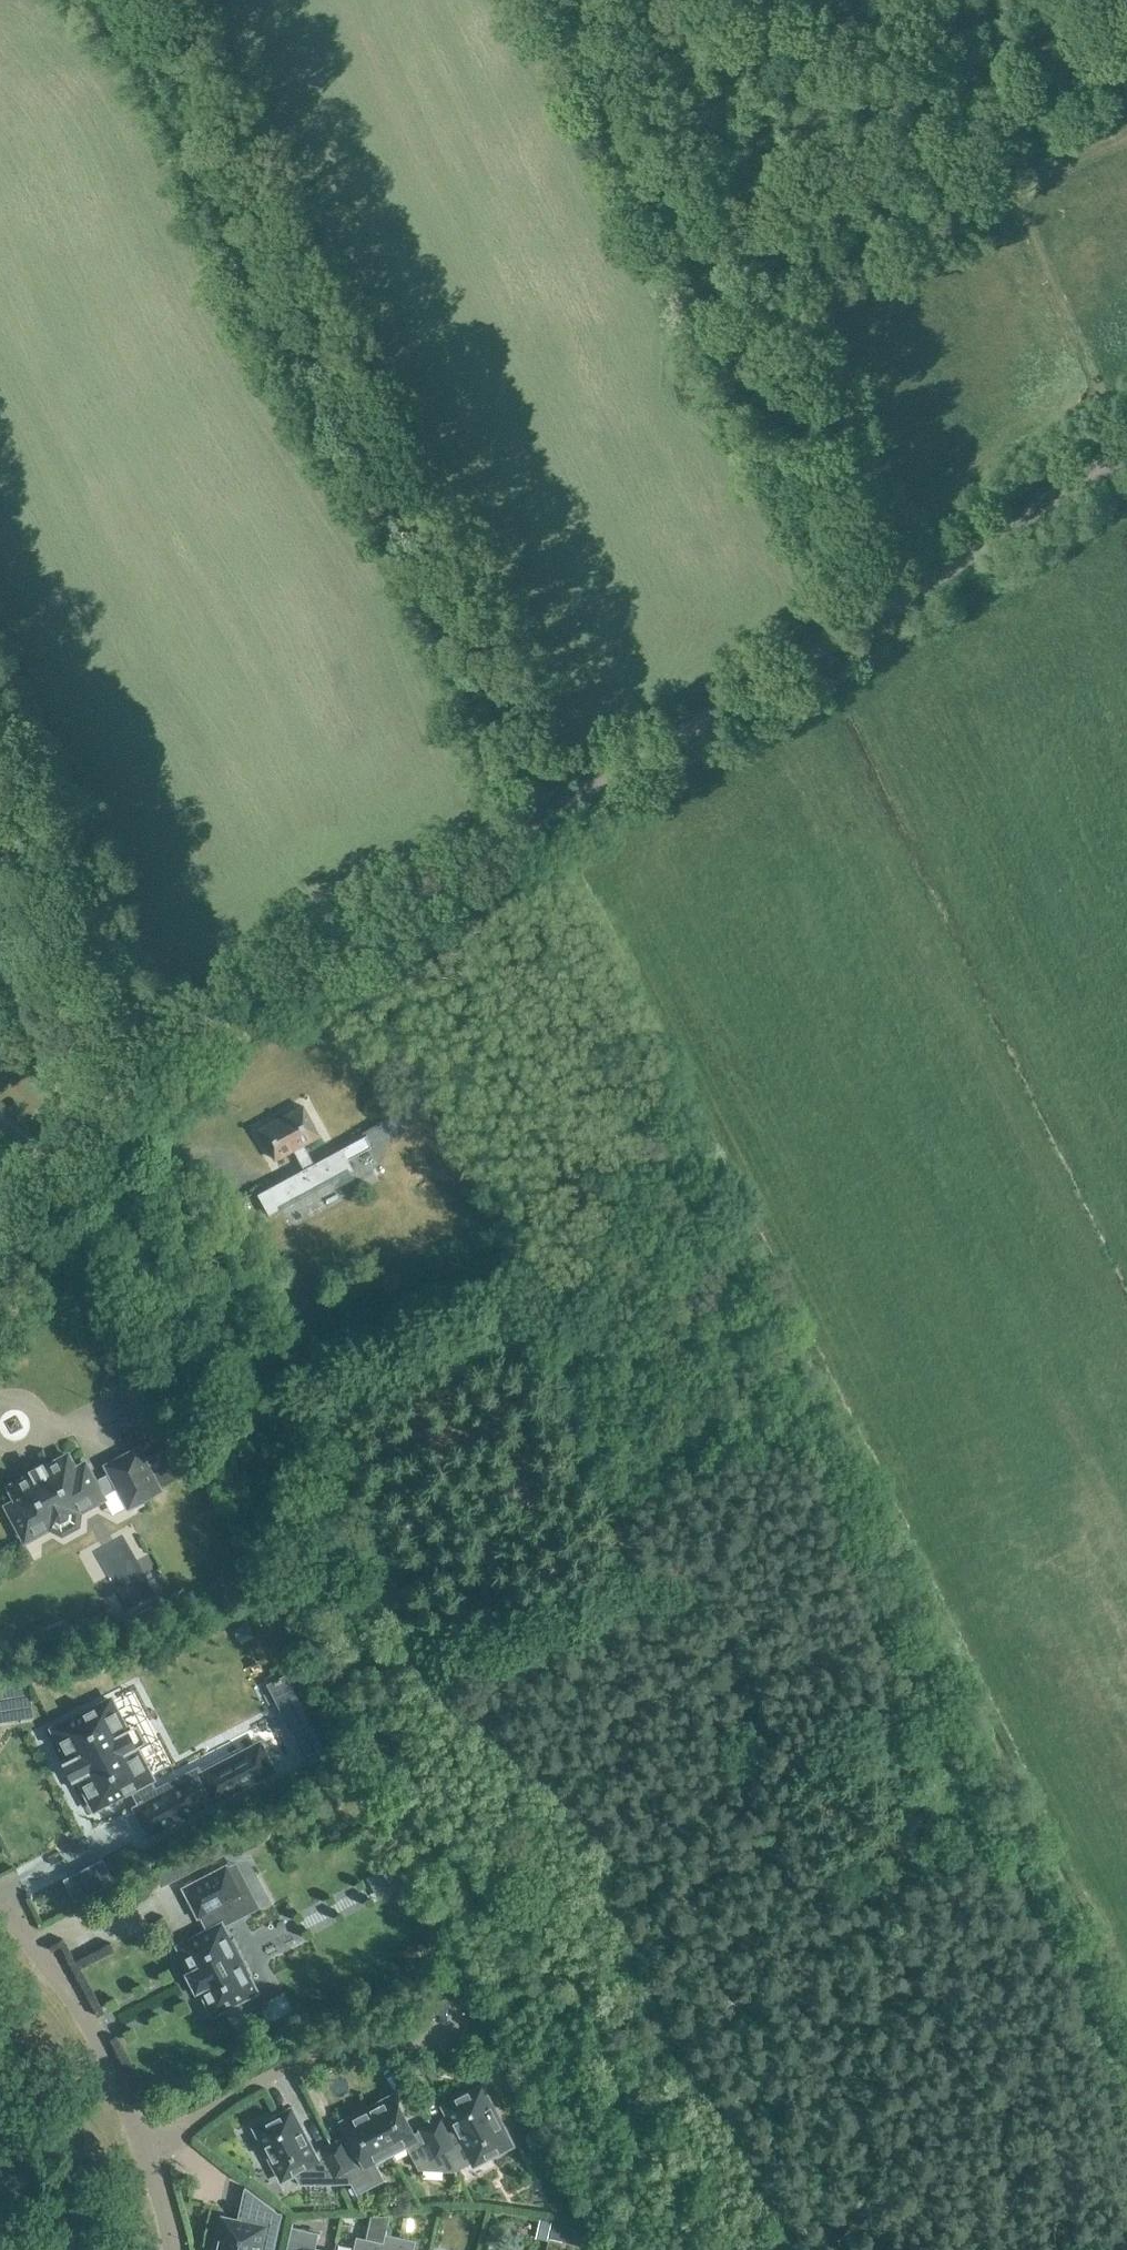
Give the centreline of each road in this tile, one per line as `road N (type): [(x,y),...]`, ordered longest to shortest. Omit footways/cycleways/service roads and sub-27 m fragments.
road 1 (residential): [(146,2150),(287,2068),(367,2046),(459,2040)]
road 2 (residential): [(146,2150),(97,2039),(8,1907)]
road 3 (track): [(0,832),(35,942),(124,1080)]
road 4 (track): [(131,2249),(0,2016)]

